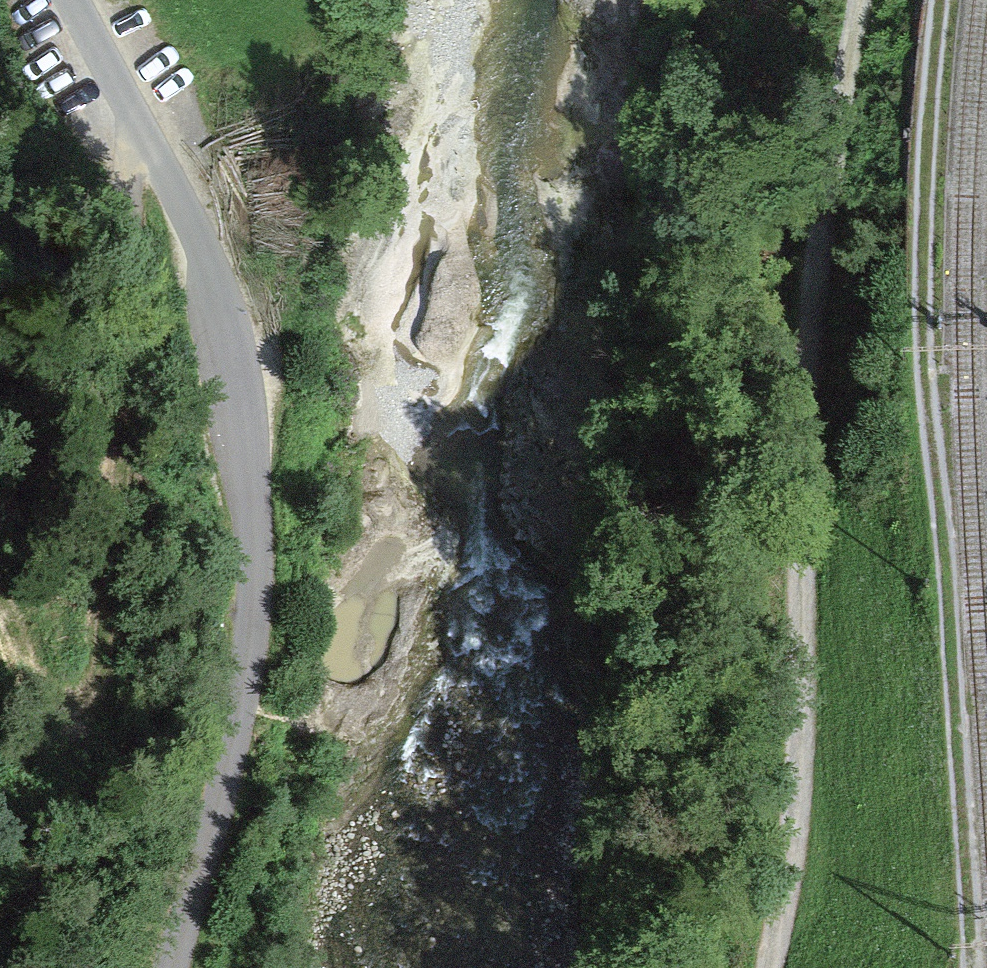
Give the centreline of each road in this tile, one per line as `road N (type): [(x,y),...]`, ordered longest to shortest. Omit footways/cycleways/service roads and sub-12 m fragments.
road 1 (track): [(75,0),(181,195),(217,282),(244,399),(254,493),(237,681),(183,967)]
road 2 (track): [(767,967),(799,828),(809,303),(858,0)]
road 3 (track): [(969,967),(921,284),(941,0)]
road 4 (track): [(133,106),(109,659),(96,696),(61,697),(0,582)]

